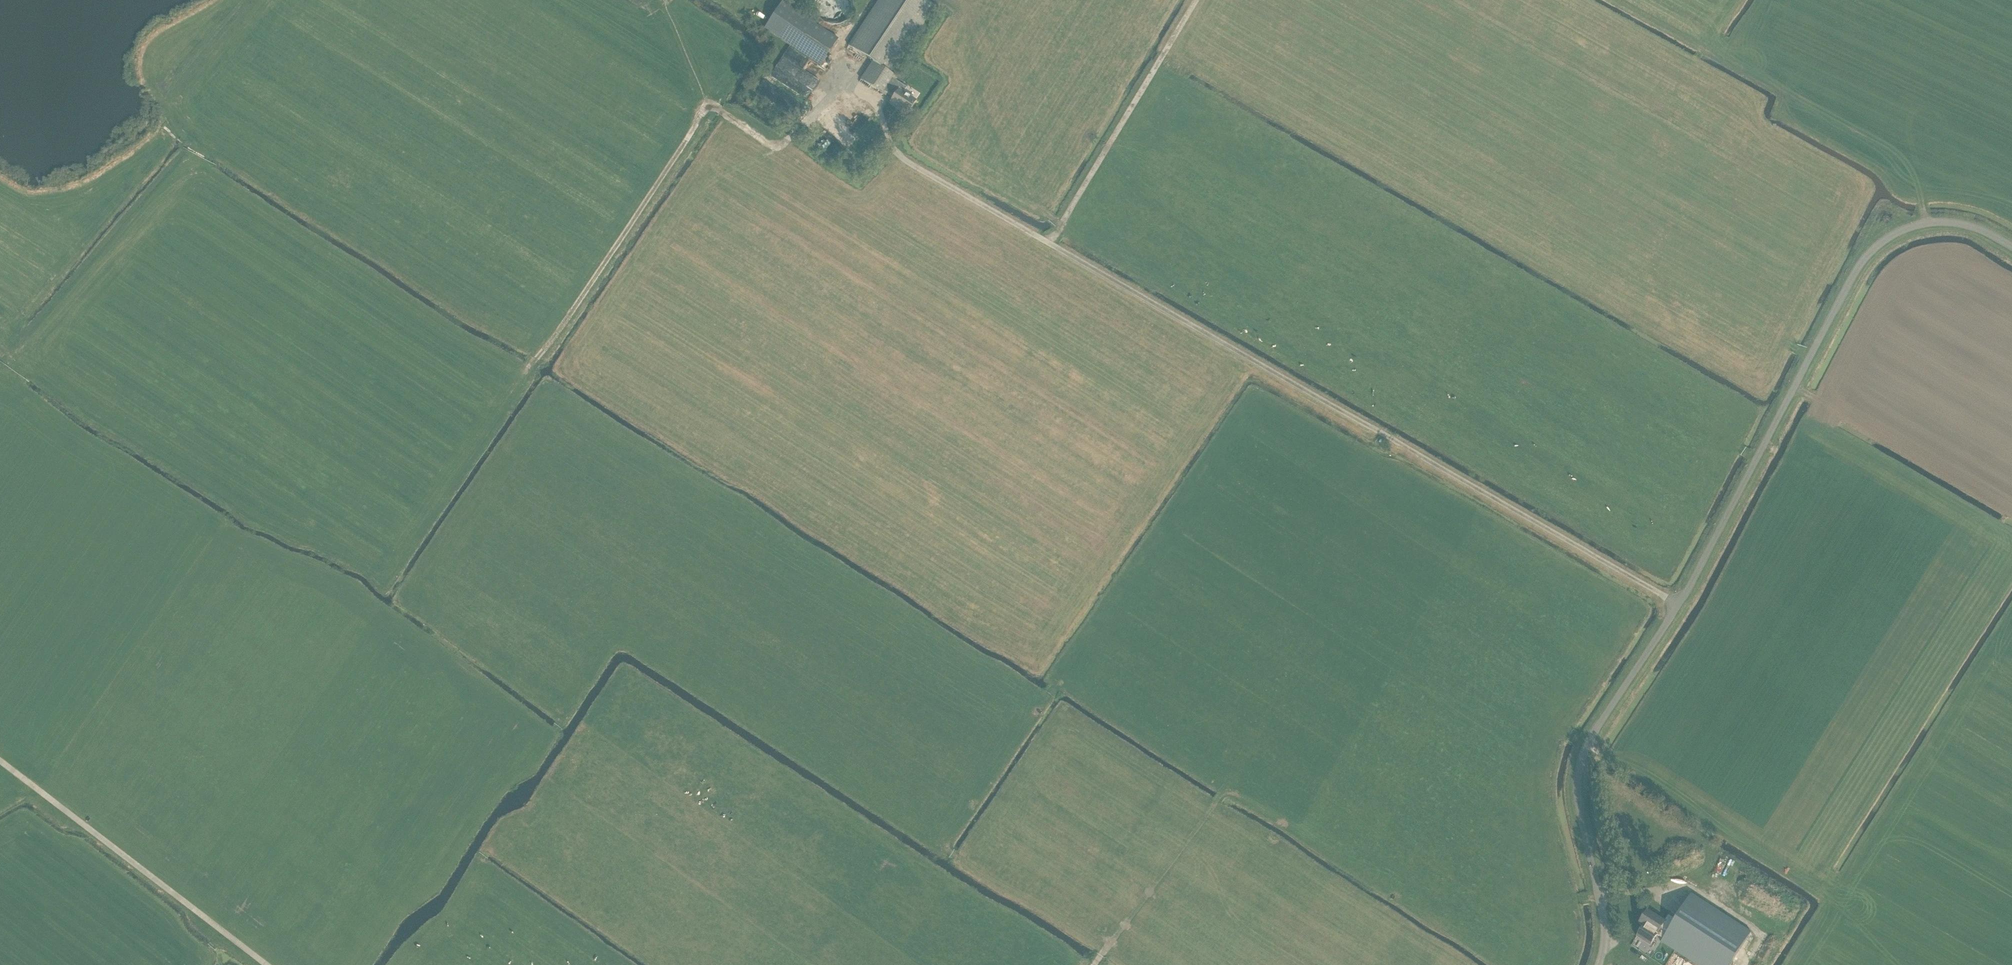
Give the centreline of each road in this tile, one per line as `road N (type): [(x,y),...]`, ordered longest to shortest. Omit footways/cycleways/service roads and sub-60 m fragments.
road 1 (unclassified): [(1598,964),(1603,917),(1578,797),(1583,757),(1688,588),(1839,300),(1869,252),(1910,226),(1956,222),(2011,245)]
road 2 (track): [(270,964),(0,760)]
road 3 (track): [(1047,242),(1197,0)]

